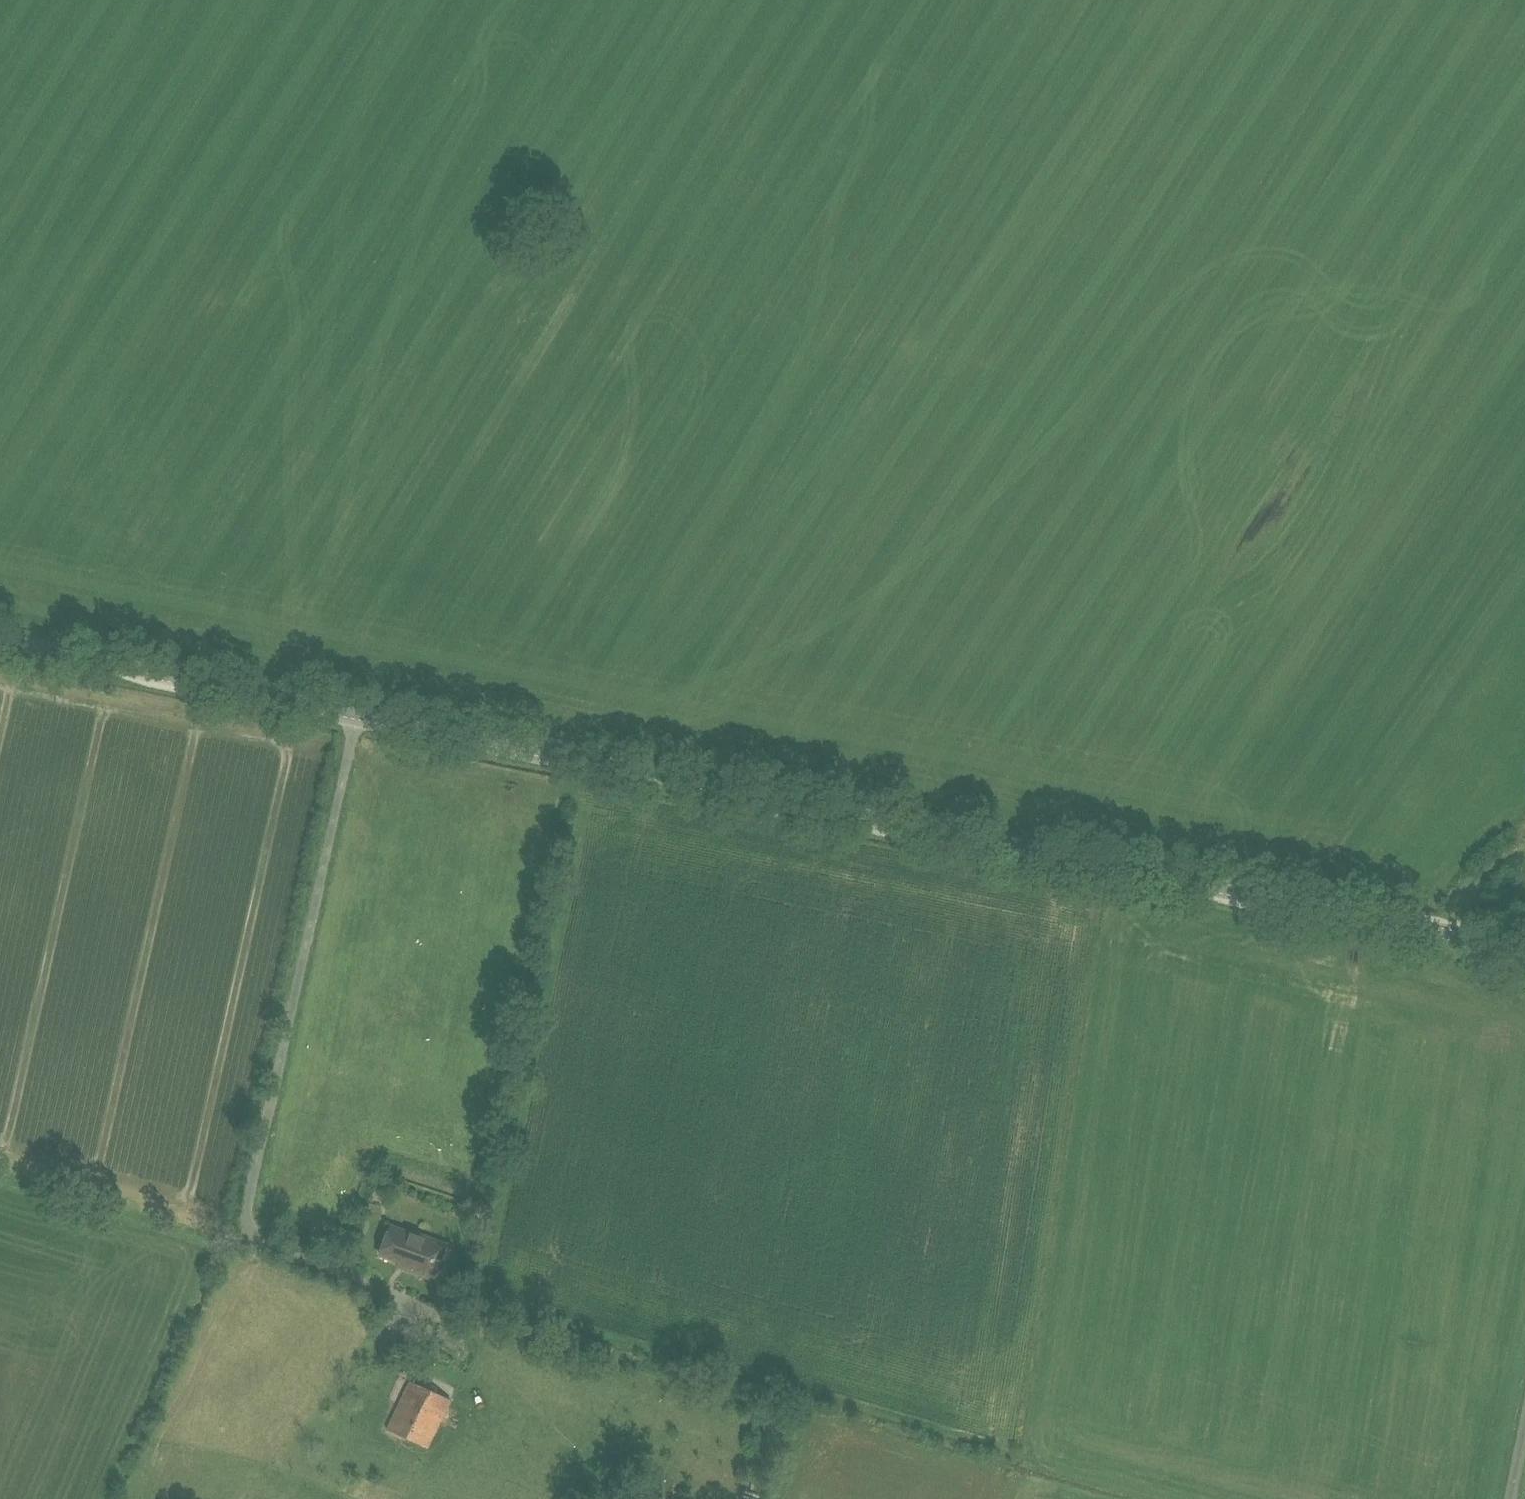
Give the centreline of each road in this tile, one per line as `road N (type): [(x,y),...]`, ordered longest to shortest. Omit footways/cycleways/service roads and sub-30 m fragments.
road 1 (unclassified): [(1524,939),(0,635)]

